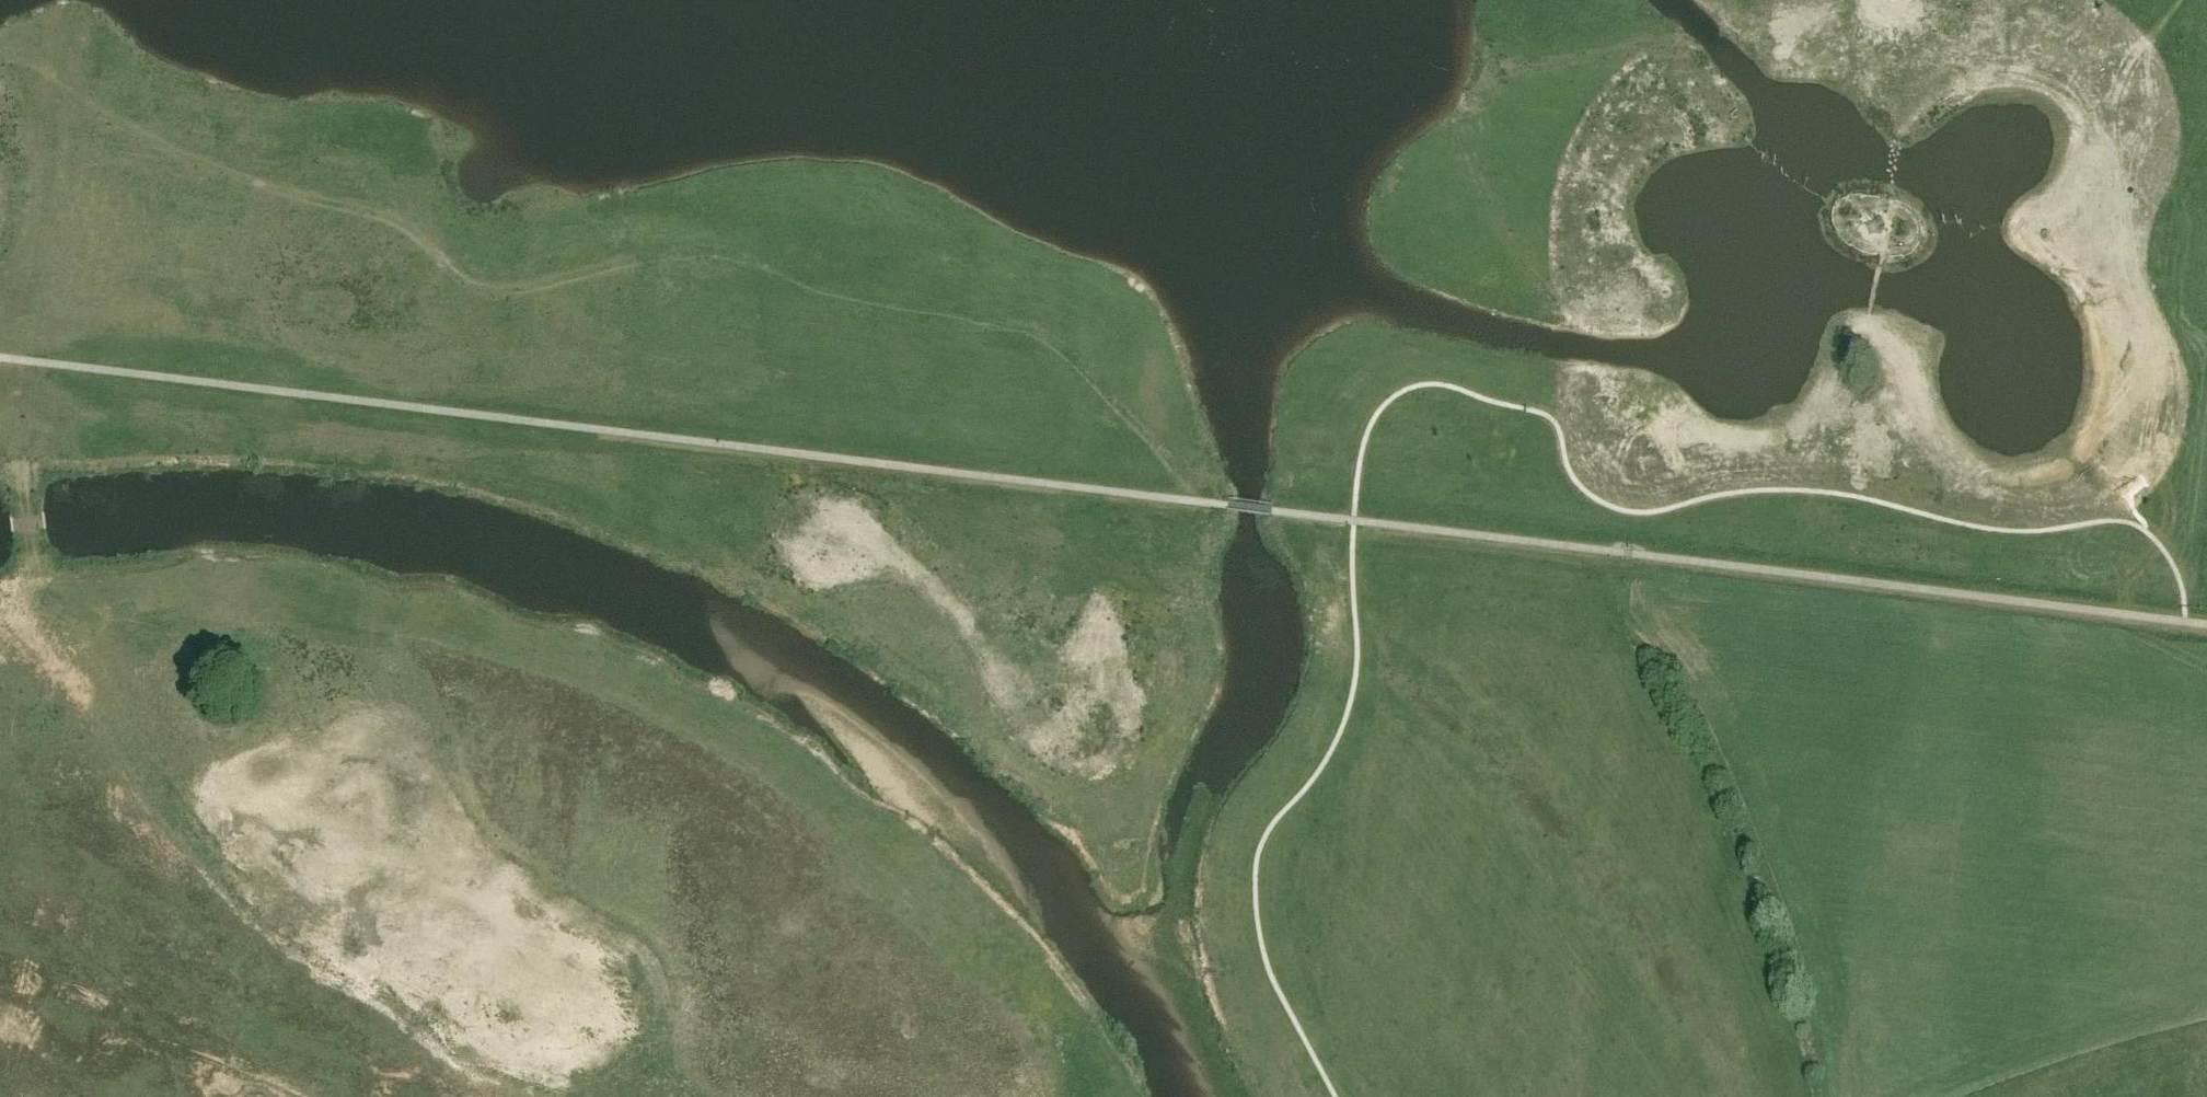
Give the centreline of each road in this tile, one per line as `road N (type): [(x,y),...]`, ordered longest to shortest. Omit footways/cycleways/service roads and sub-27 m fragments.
road 1 (track): [(0,376),(38,585)]

